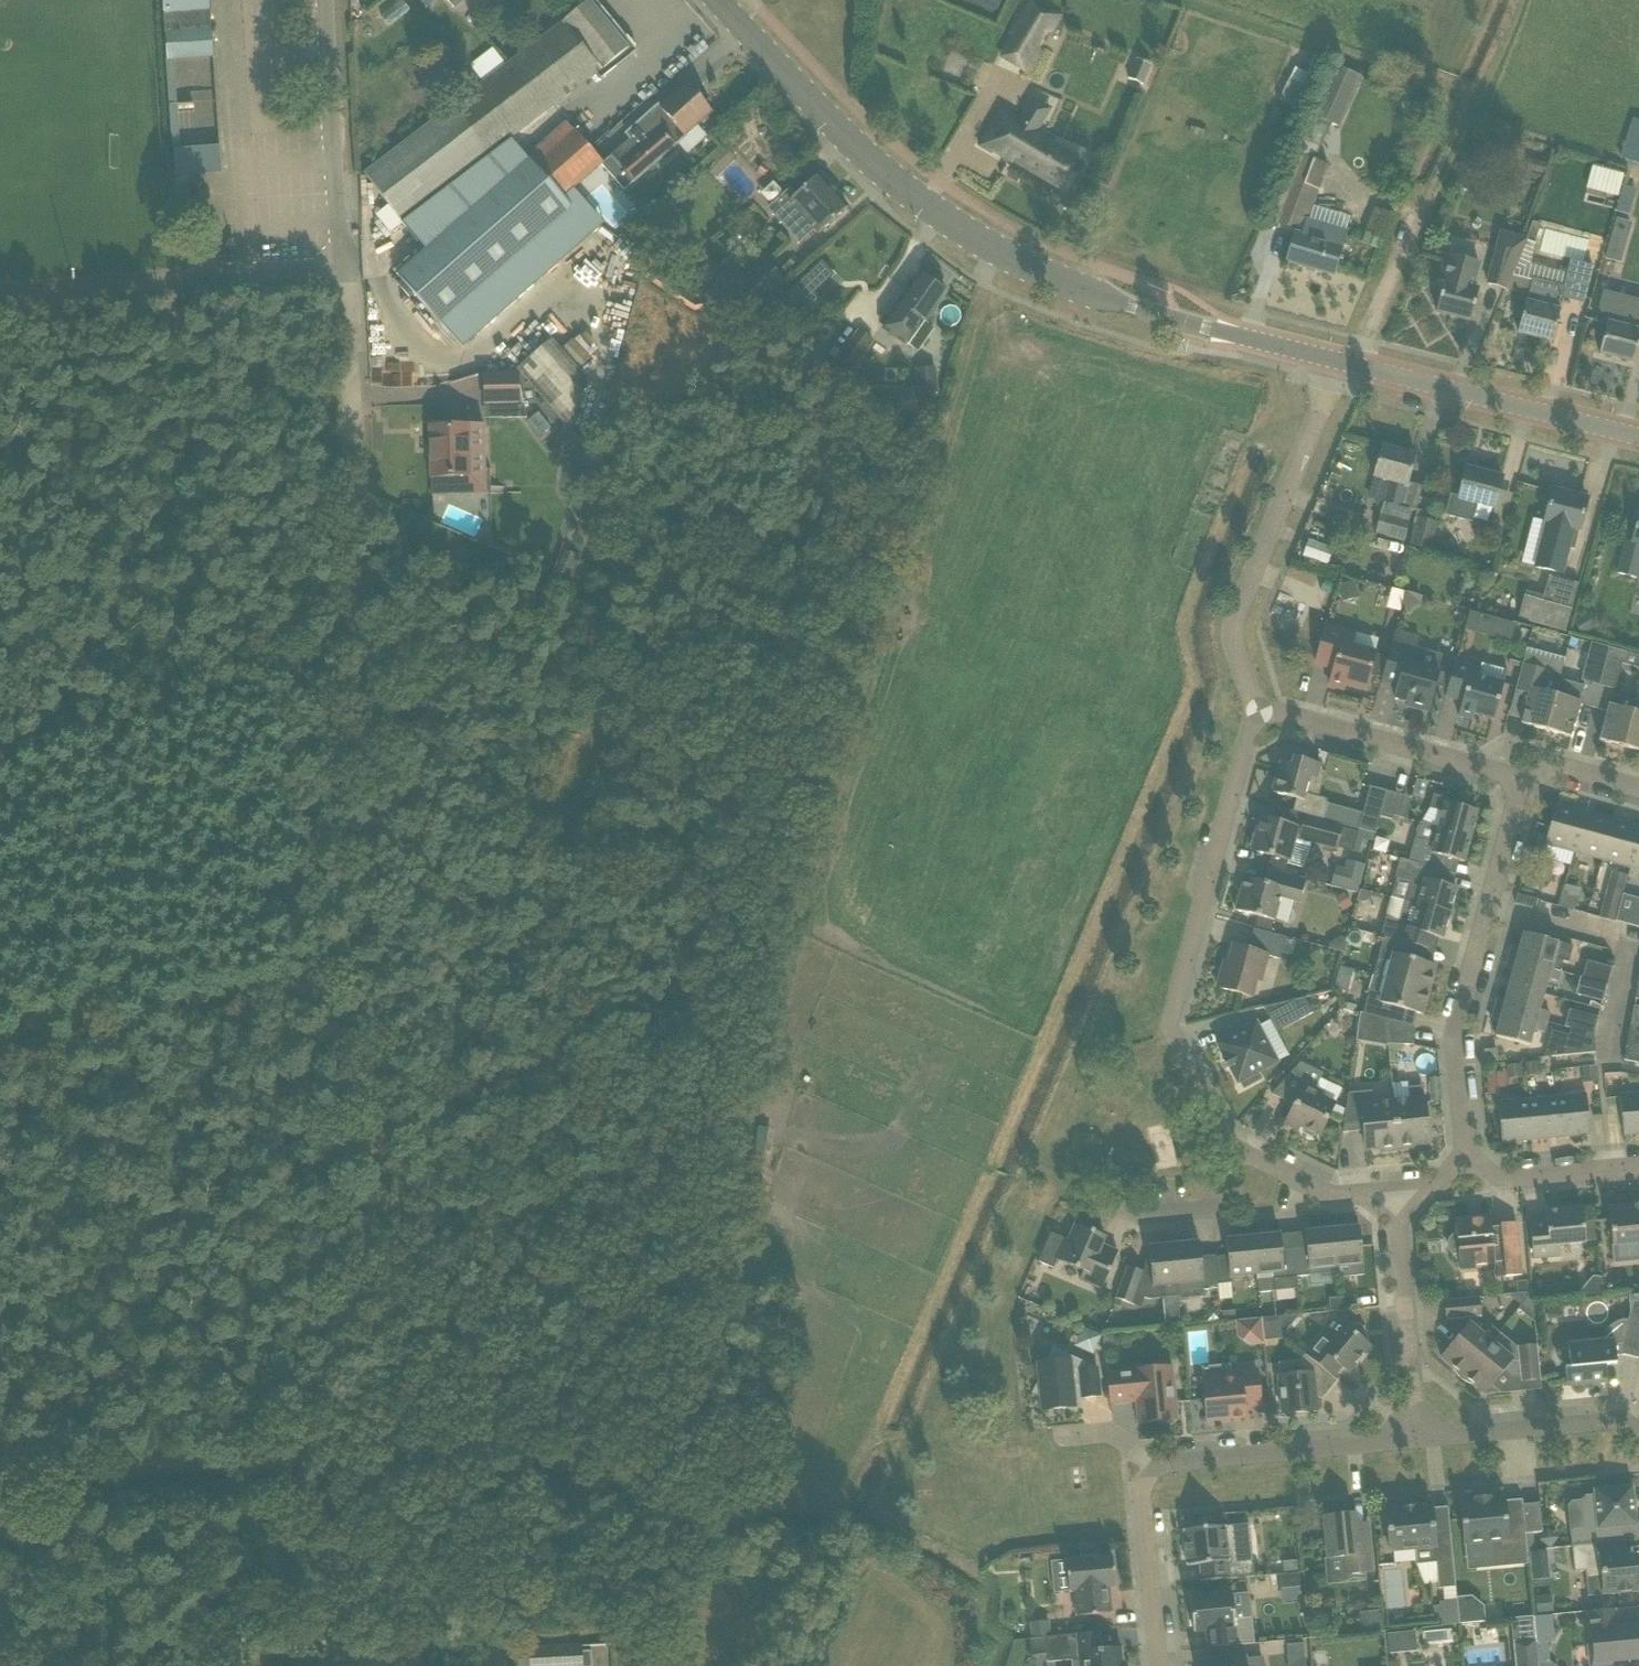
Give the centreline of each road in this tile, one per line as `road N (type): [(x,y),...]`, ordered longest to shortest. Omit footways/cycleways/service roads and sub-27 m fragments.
road 1 (secondary): [(1348,364),(1172,317),(996,253),(920,204),(836,132),(718,0)]
road 2 (track): [(359,685),(389,1427)]
road 3 (track): [(359,685),(348,282)]
road 4 (residential): [(1468,1166),(1455,1025),(1521,784)]
road 5 (residential): [(1257,709),(1240,660),(1243,614),(1348,364)]
road 6 (residential): [(1165,1013),(1257,709)]
road 7 (secondary): [(1638,437),(1348,364)]
road 8 (unclassified): [(348,282),(330,0)]
road 9 (residential): [(1521,784),(1257,709)]
road 10 (residential): [(1152,1470),(1177,1461),(1416,1441)]
road 11 (residential): [(1416,1441),(1392,1193)]
road 12 (residential): [(1416,1441),(1619,1423),(1638,1438)]
road 13 (track): [(393,1466),(404,1665)]
road 14 (residential): [(1158,1665),(1143,1491),(1152,1470)]
road 15 (residential): [(1468,1166),(1503,1179),(1638,1165)]
road 16 (residential): [(1114,1203),(1142,1219),(1207,1214),(1235,1148)]
road 17 (residential): [(1235,1148),(1331,1192),(1392,1193)]
road 18 (residential): [(1165,1013),(1235,1148)]
road 19 (residential): [(1638,792),(1569,773),(1521,784)]

